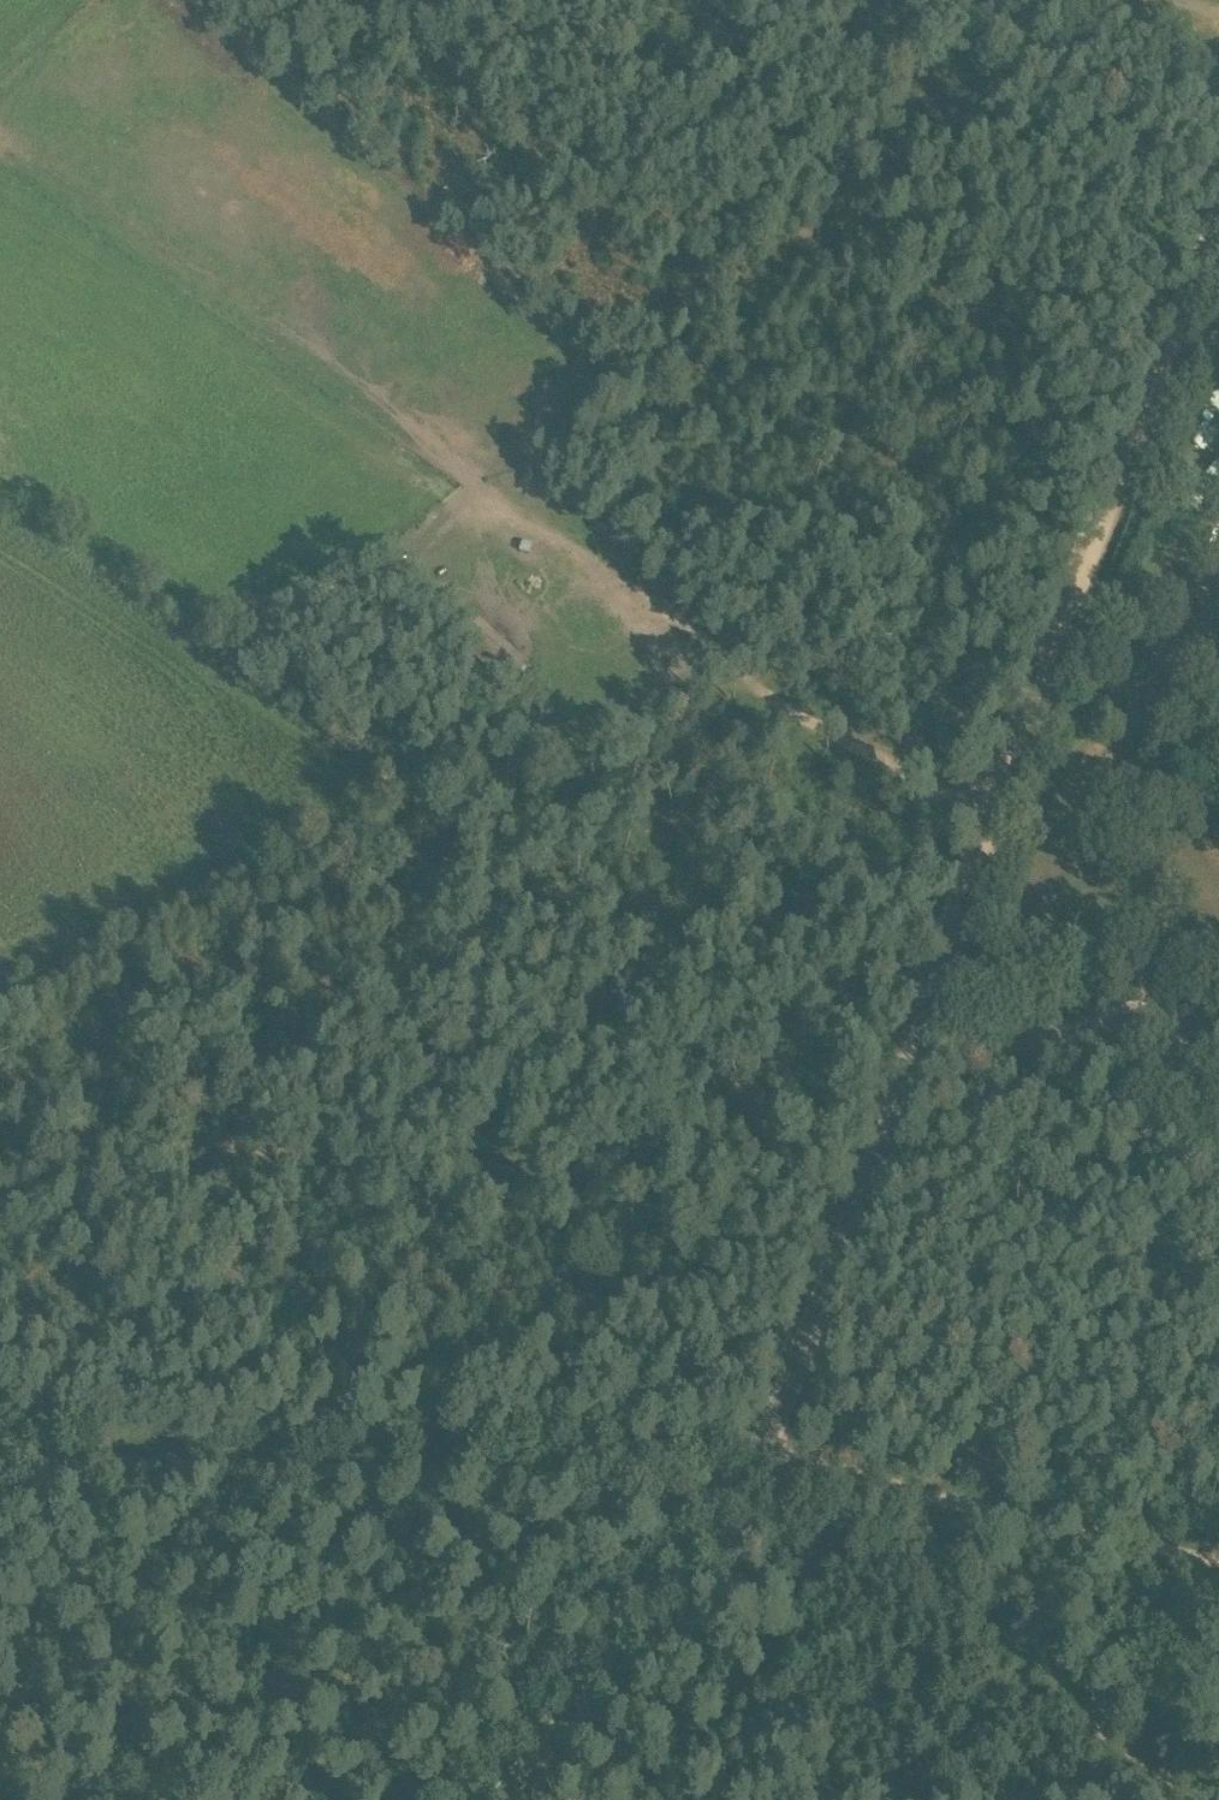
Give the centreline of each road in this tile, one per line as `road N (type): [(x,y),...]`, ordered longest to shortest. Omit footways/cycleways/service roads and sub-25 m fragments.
road 1 (unclassified): [(495,1799),(749,1484),(900,1057),(1218,1021)]
road 2 (track): [(900,1057),(1140,395),(1218,221)]
road 3 (track): [(50,1799),(115,1752),(173,1739),(306,1667),(398,1548),(417,1471)]
road 4 (track): [(417,1471),(0,1461)]
road 5 (track): [(834,1480),(1218,1557)]
road 6 (track): [(749,1484),(684,1474),(417,1471)]
road 7 (track): [(990,810),(736,667)]

